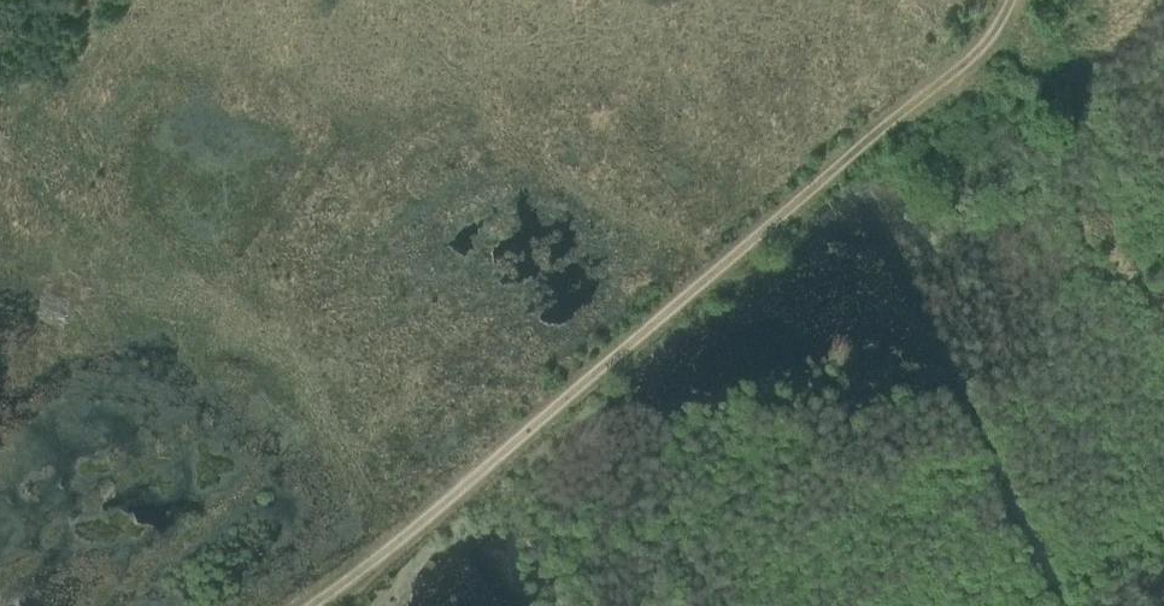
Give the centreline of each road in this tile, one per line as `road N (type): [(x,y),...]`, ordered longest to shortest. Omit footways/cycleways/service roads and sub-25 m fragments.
road 1 (track): [(1011,0),(982,46),(395,541),(307,605)]

